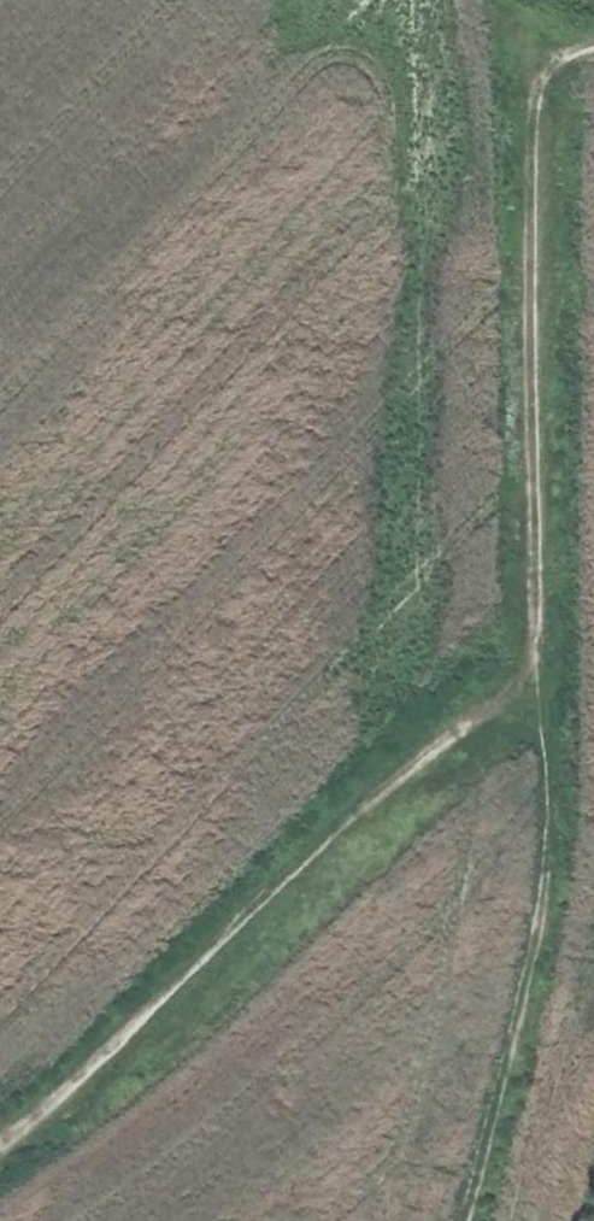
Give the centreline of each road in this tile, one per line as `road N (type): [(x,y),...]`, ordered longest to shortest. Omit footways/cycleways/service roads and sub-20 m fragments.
road 1 (track): [(558,58),(536,108),(530,407),(548,828),(540,910),(466,1220)]
road 2 (track): [(0,1147),(362,801),(458,728),(536,696)]

